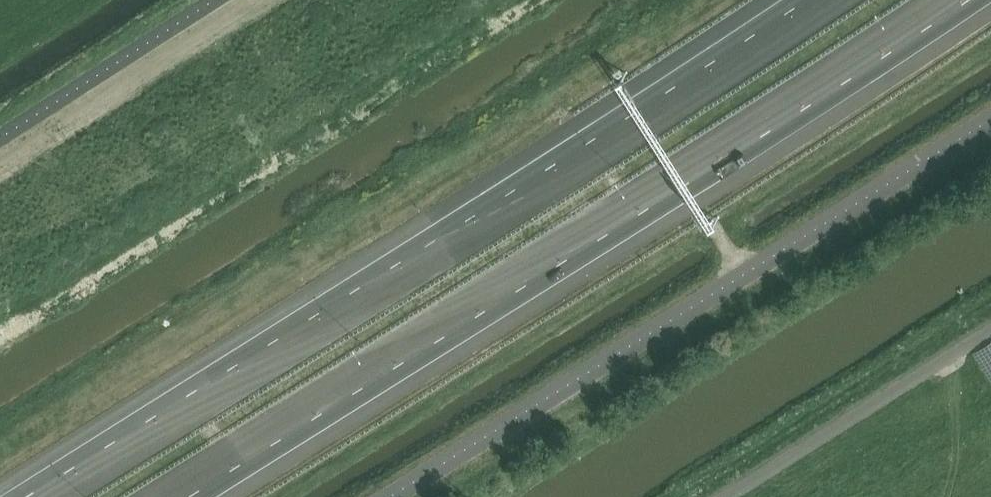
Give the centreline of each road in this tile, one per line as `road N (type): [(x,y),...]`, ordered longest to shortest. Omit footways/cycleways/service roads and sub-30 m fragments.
road 1 (motorway): [(178,496),(961,0)]
road 2 (motorway): [(817,0),(39,496)]

